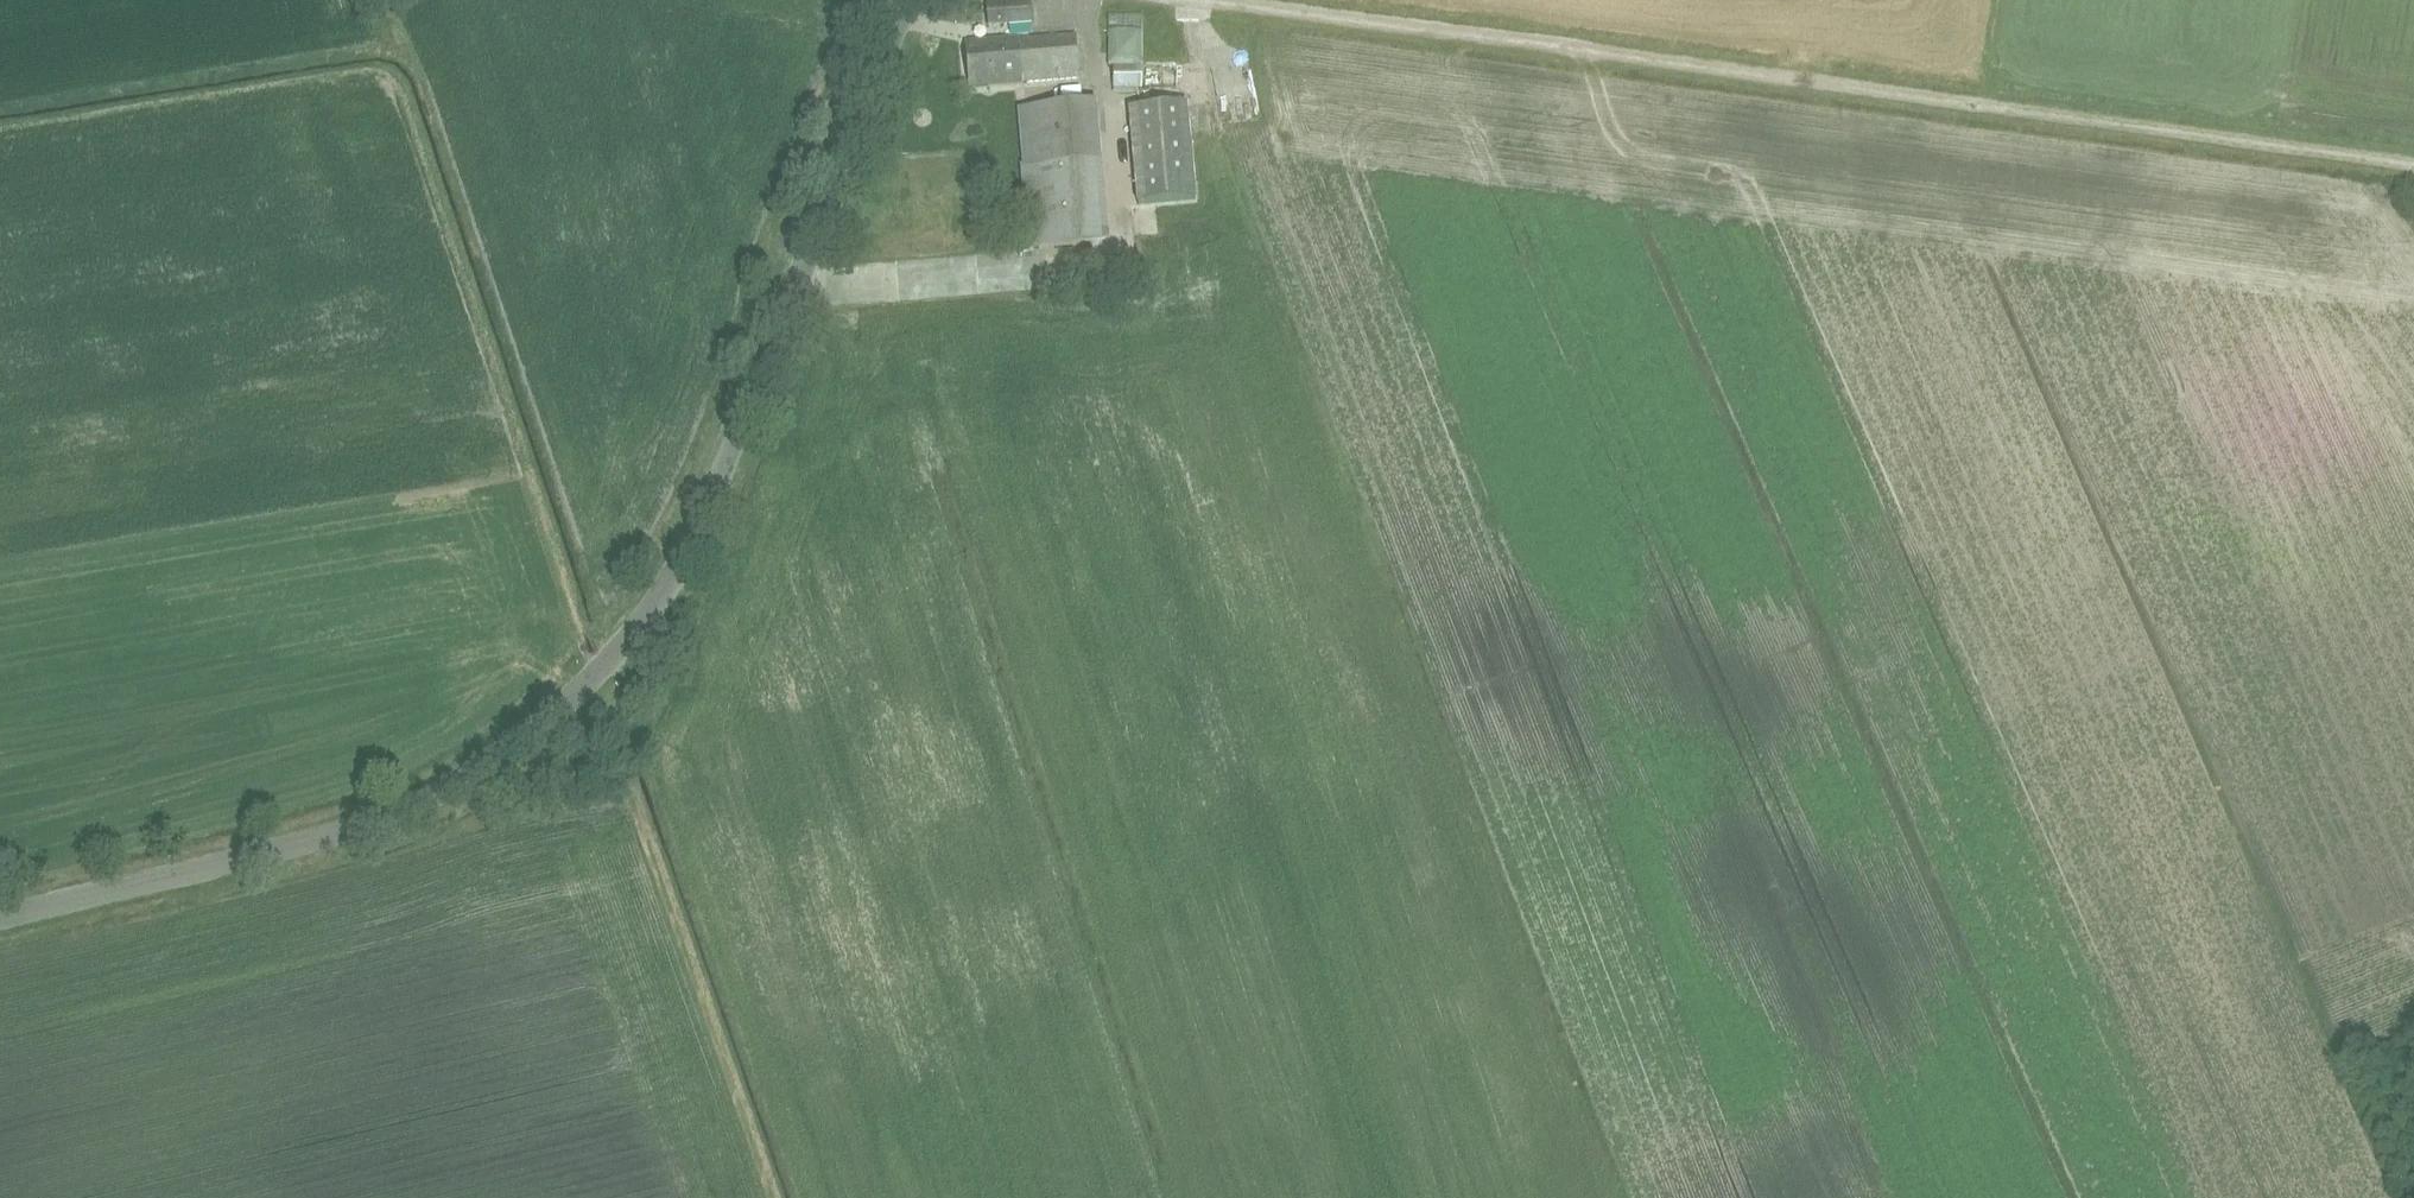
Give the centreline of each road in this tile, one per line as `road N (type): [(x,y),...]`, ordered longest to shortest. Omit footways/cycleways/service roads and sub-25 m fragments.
road 1 (unclassified): [(0,919),(408,809),(501,755),(607,663),(660,598),(705,514),(907,0)]
road 2 (track): [(2413,164),(1207,0)]

